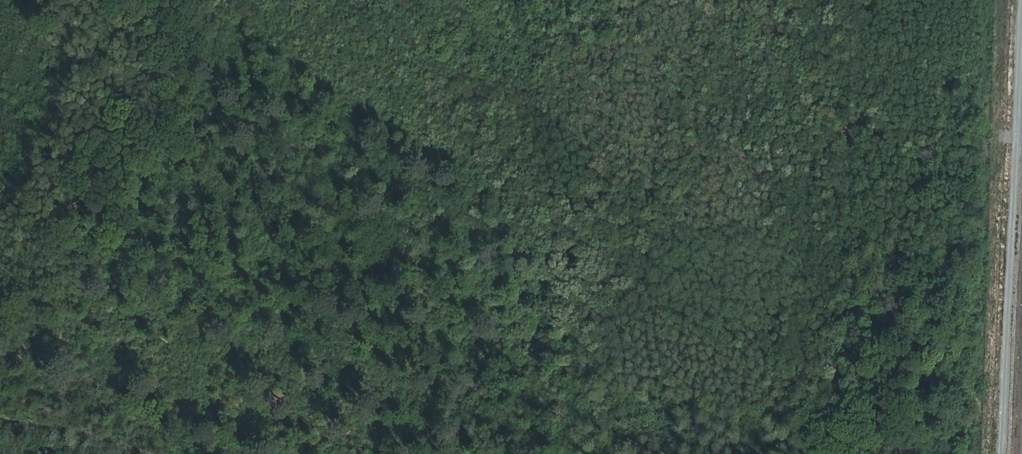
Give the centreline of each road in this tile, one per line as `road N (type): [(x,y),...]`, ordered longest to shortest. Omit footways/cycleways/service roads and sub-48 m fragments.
road 1 (track): [(1021,75),(1004,453)]
road 2 (track): [(0,419),(151,453)]

